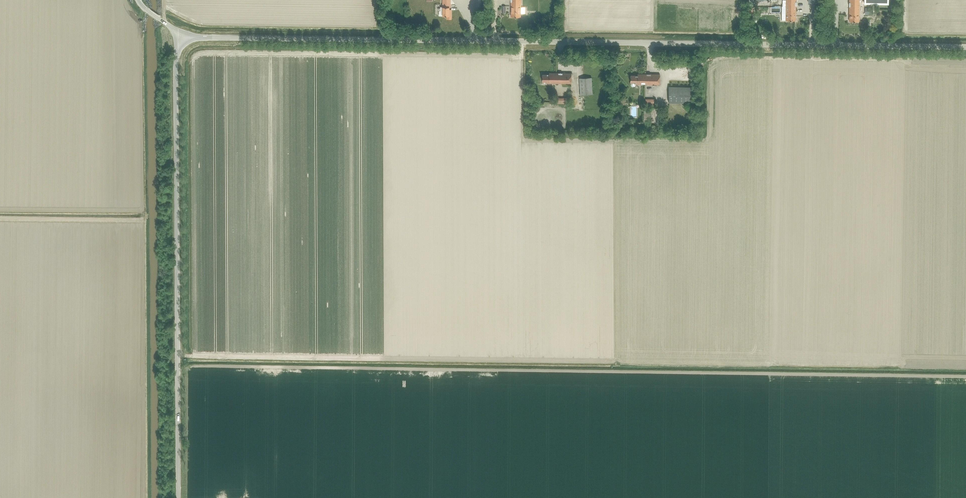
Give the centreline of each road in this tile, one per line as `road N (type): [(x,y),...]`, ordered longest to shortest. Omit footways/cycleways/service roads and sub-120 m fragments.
road 1 (unclassified): [(965,47),(176,37)]
road 2 (unclassified): [(178,497),(176,37)]

